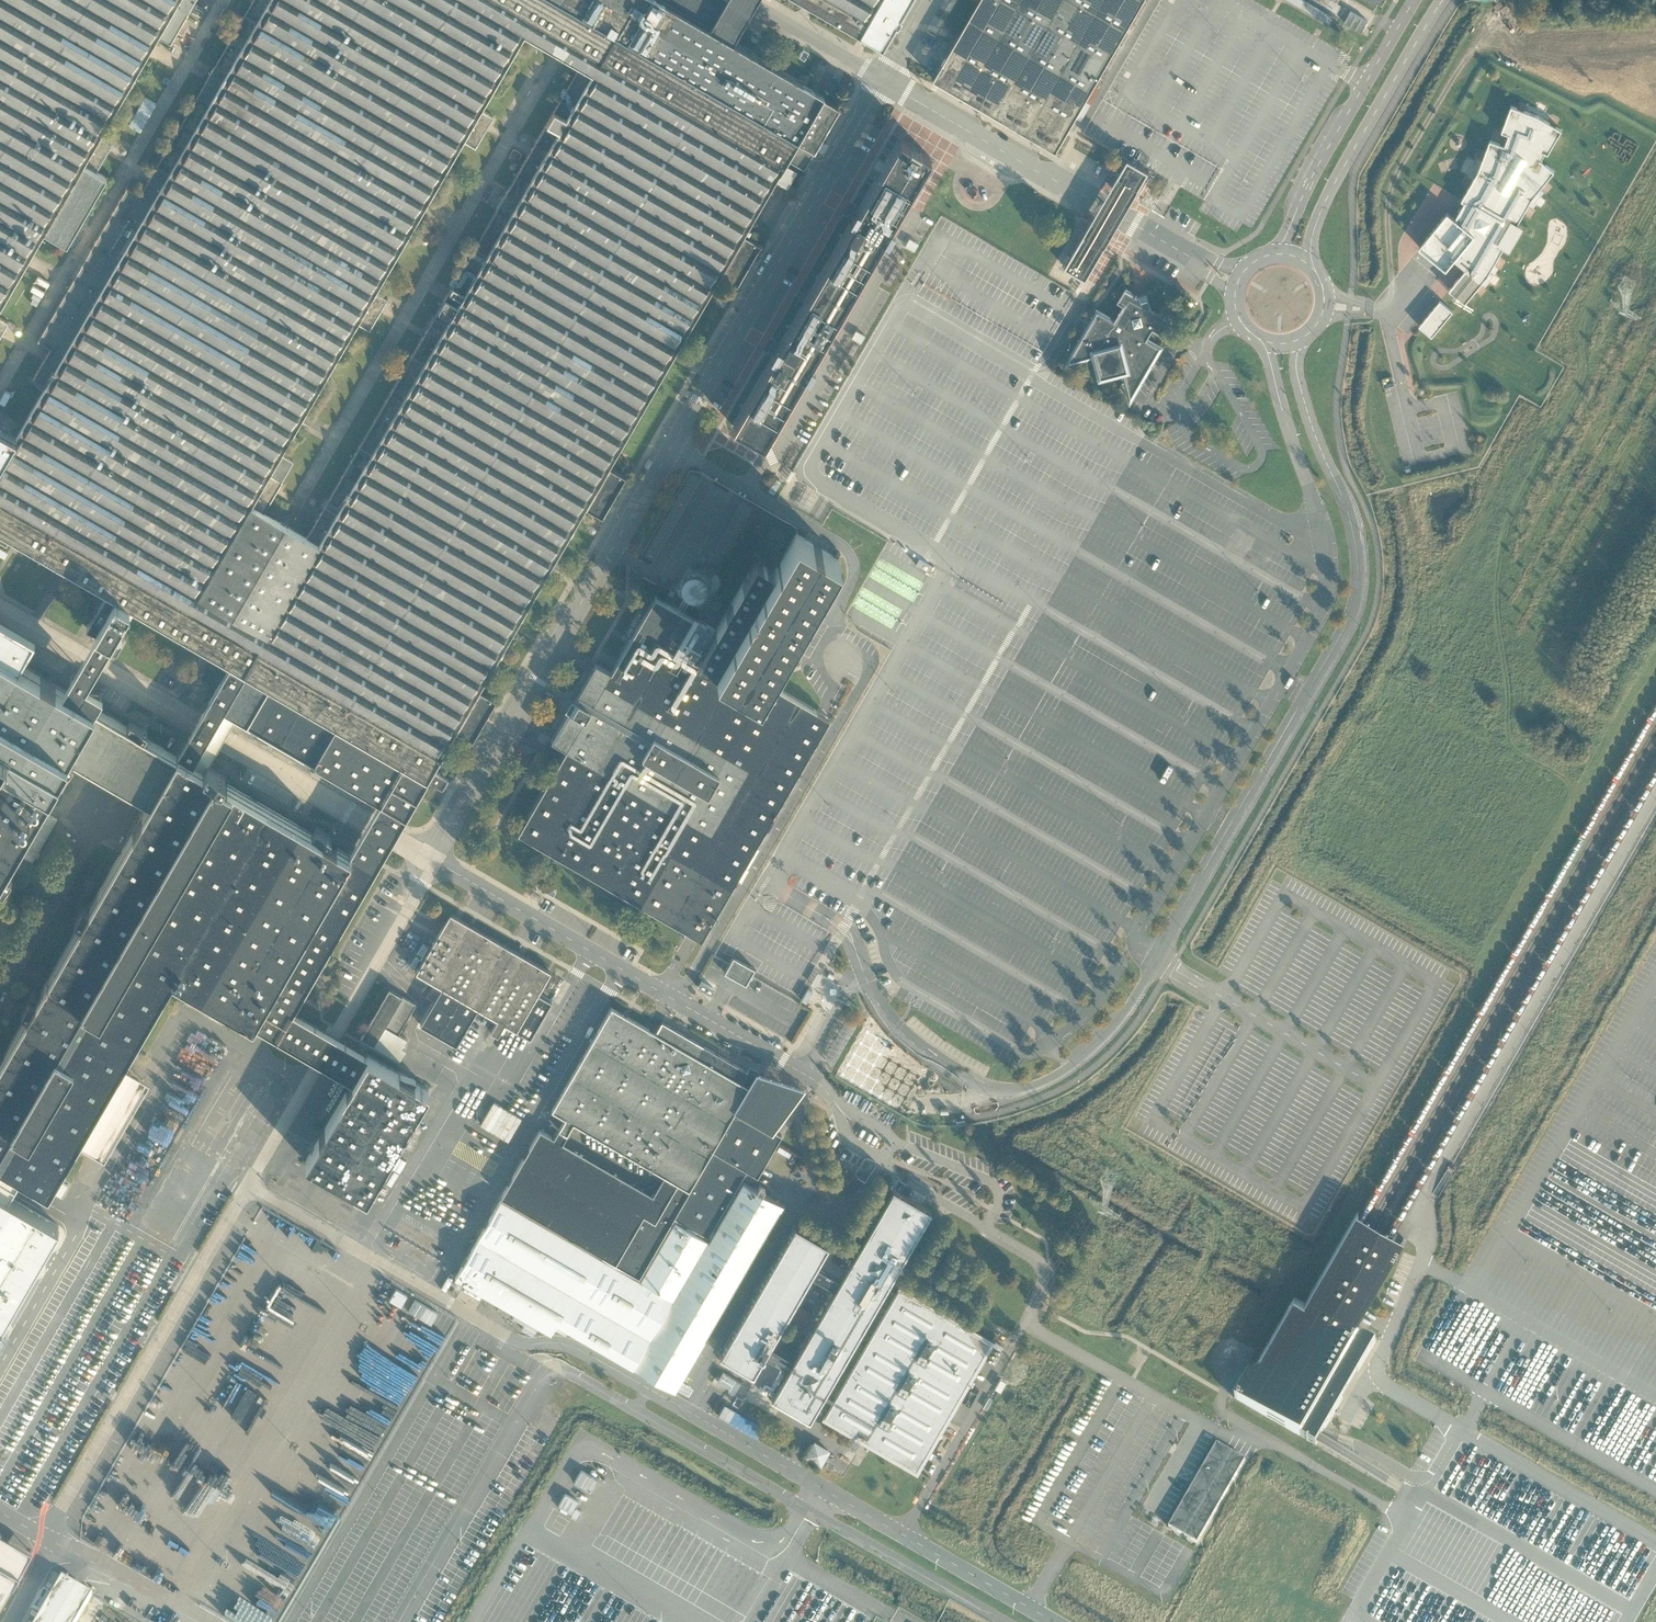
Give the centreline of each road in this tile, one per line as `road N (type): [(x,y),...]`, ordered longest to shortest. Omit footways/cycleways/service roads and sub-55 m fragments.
road 1 (unclassified): [(1655,1544),(1396,1392),(1380,1364),(1427,1248),(1423,1196),(1655,793)]
road 2 (unclassified): [(677,1000),(864,677),(835,636),(834,616),(854,578),(847,548),(671,448)]
road 3 (unclassified): [(1155,955),(1354,602),(1351,521),(1297,373),(1306,335)]
road 4 (unclassified): [(248,1185),(506,1337),(577,1349),(822,1490)]
road 5 (unclassified): [(401,1621),(554,1367),(809,1511)]
road 6 (unclassified): [(0,608),(432,858)]
road 7 (unclassified): [(671,448),(432,858)]
road 8 (unclassified): [(886,81),(671,448)]
road 9 (unclassified): [(248,1185),(43,1537)]
road 10 (unclassified): [(432,858),(248,1185)]
road 11 (unclassified): [(1258,337),(1326,556),(1325,600),(1307,638)]
road 12 (secondary): [(1317,272),(1310,244),(1323,206),(1444,0)]
road 13 (track): [(1394,306),(1389,191),(1471,51),(1494,31)]
road 14 (secondary): [(1414,0),(1285,237),(1265,256)]
road 15 (unclassified): [(432,858),(677,1000)]
road 16 (unclassified): [(822,1490),(1051,1621)]
road 17 (unclassified): [(809,1511),(1002,1621)]
road 18 (unclassified): [(1067,185),(886,81)]
road 19 (unclassified): [(886,81),(747,0)]
road 20 (unclassified): [(677,1000),(810,1077)]

